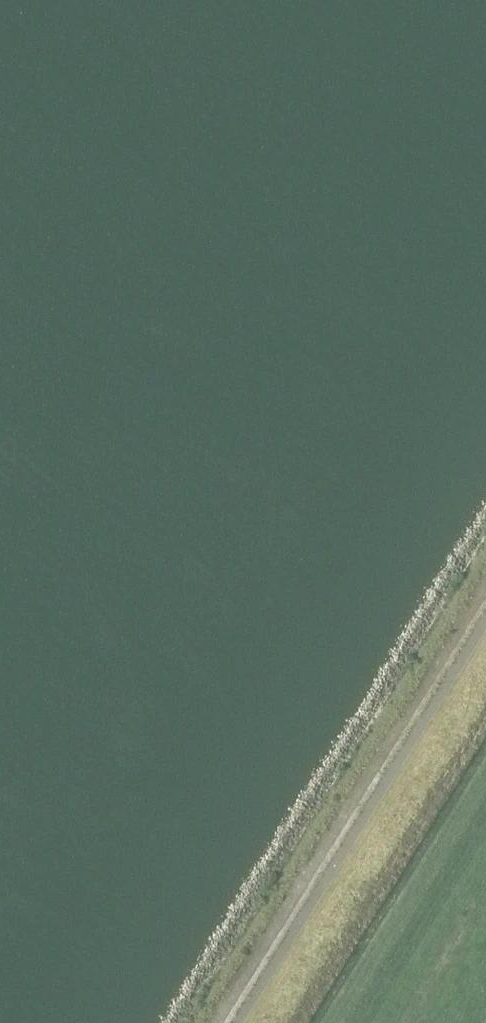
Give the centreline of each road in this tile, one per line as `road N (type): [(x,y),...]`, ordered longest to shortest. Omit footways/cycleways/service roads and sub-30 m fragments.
road 1 (unclassified): [(236,1022),(485,619)]

